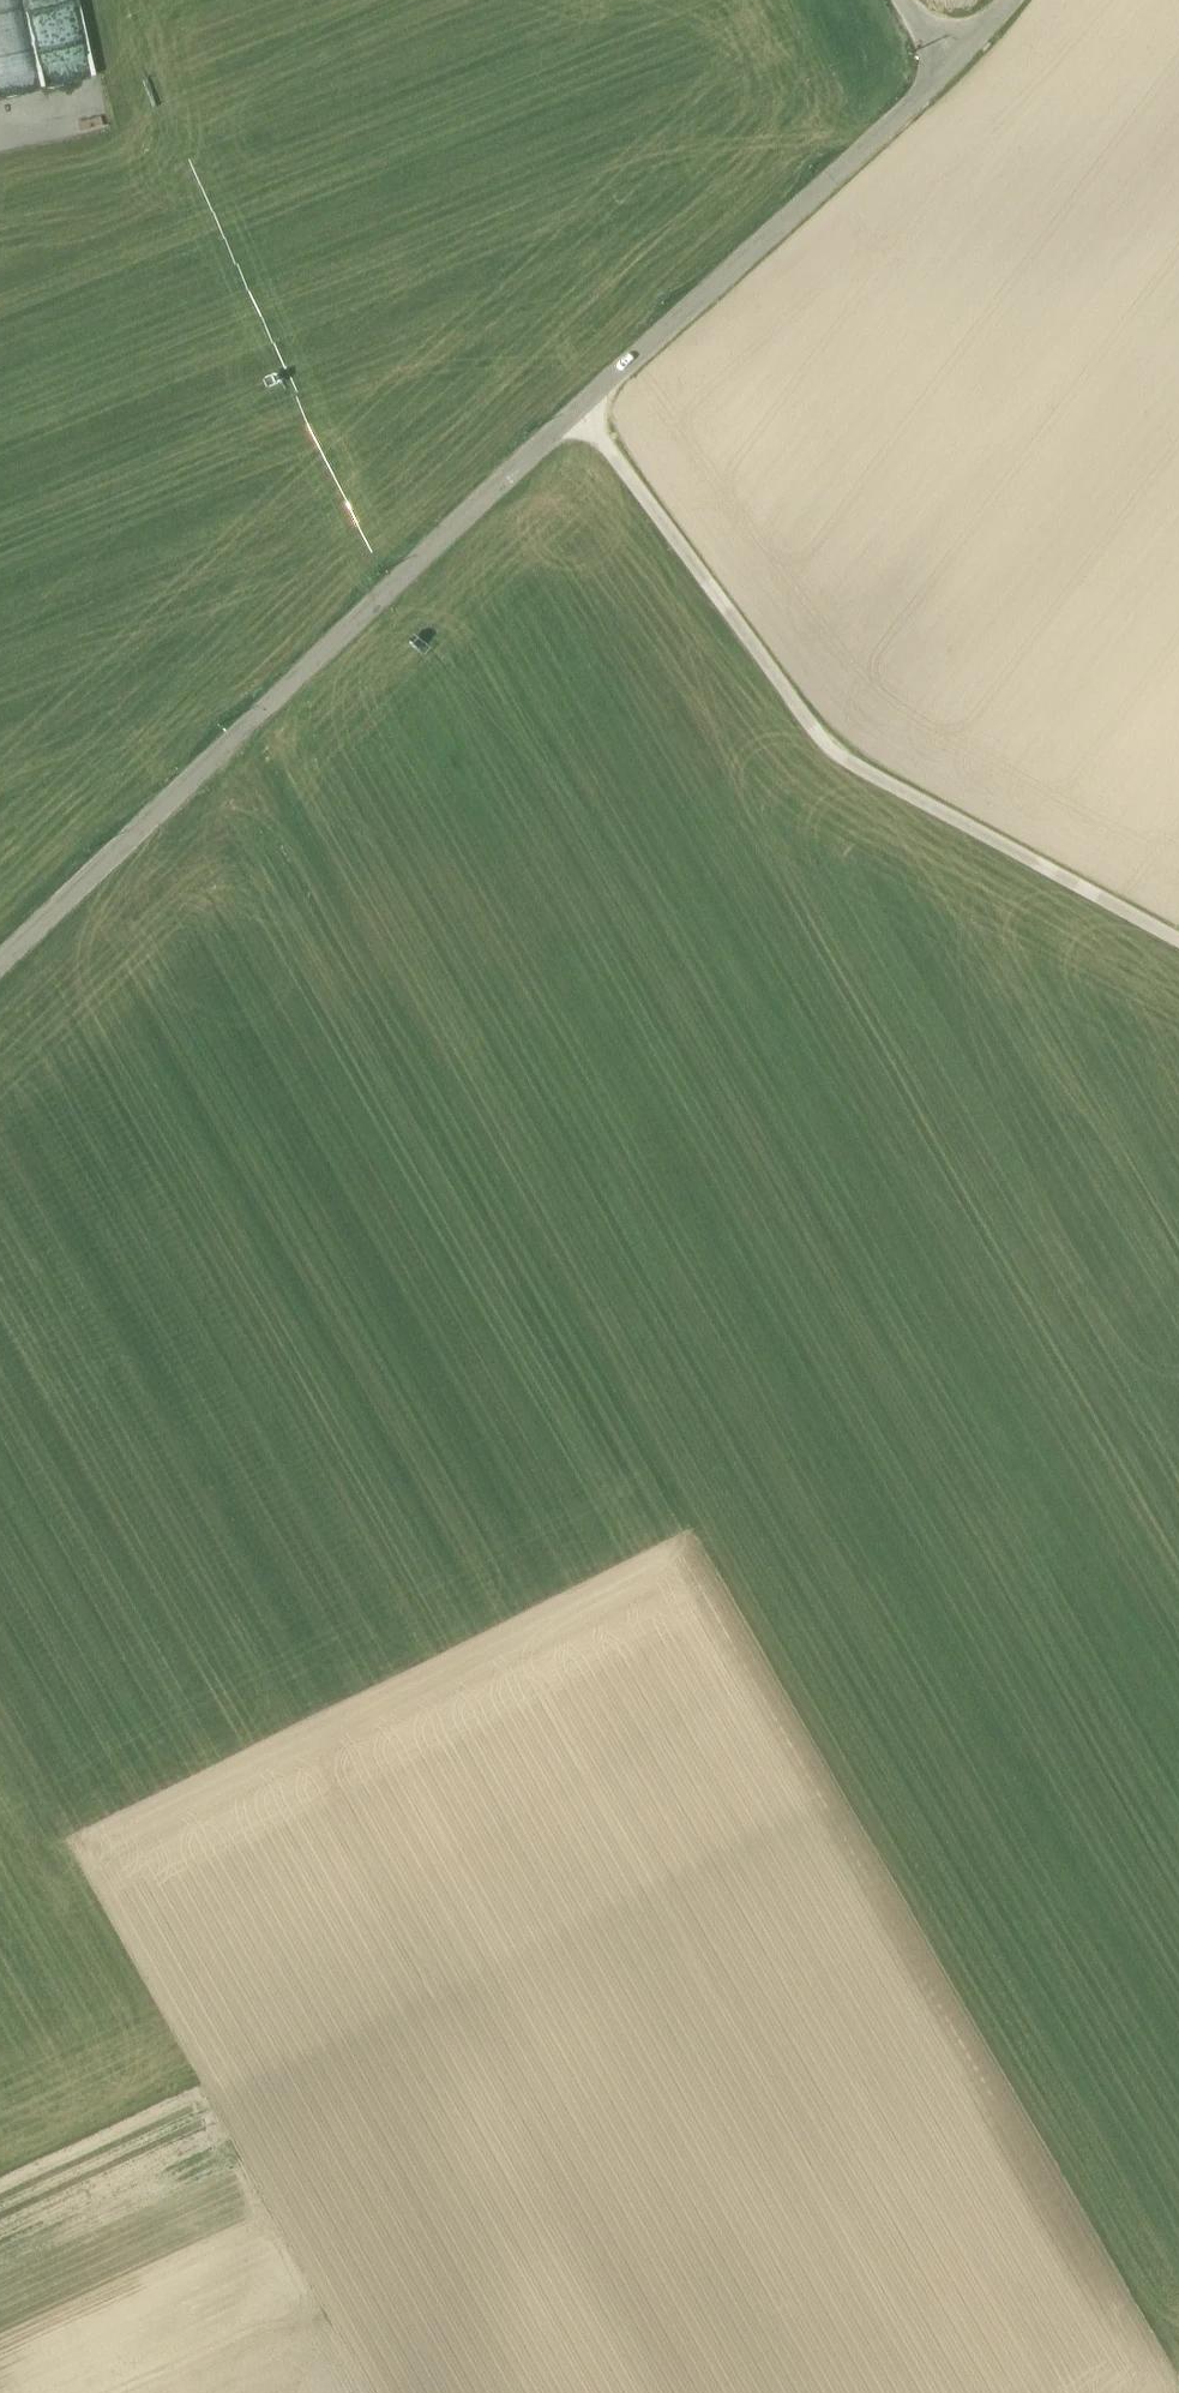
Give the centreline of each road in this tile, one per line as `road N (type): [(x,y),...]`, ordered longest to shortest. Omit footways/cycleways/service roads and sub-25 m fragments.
road 1 (unclassified): [(576,409),(819,739),(1178,942)]
road 2 (unclassified): [(576,409),(0,949)]
road 3 (unclassified): [(959,61),(576,409)]

